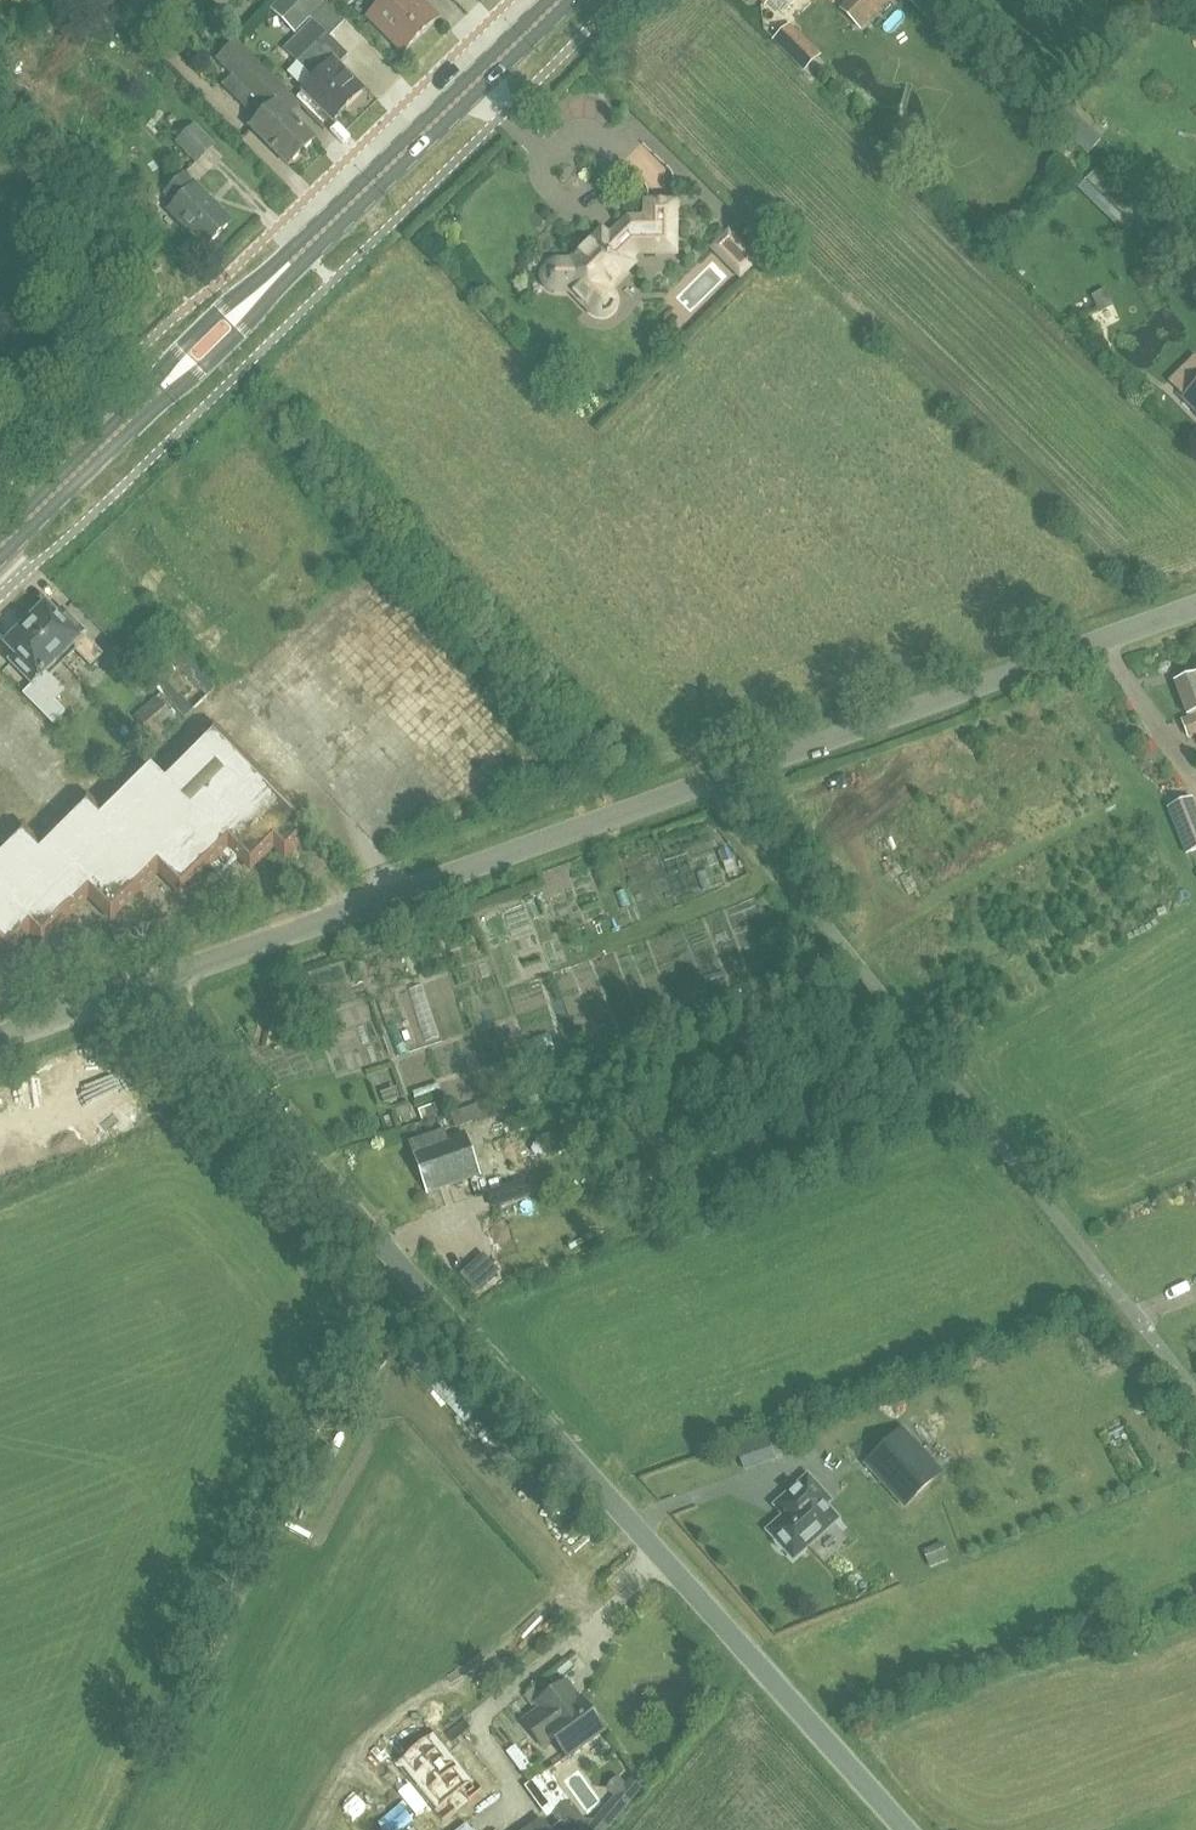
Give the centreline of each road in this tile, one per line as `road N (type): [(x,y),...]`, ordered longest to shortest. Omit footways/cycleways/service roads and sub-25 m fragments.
road 1 (unclassified): [(905,1829),(157,983)]
road 2 (unclassified): [(1195,1400),(709,782)]
road 3 (secondary): [(0,546),(561,0)]
road 4 (unclassified): [(157,983),(709,782)]
road 5 (unclassified): [(709,782),(1195,607)]
road 6 (unclassified): [(0,1041),(157,983)]

